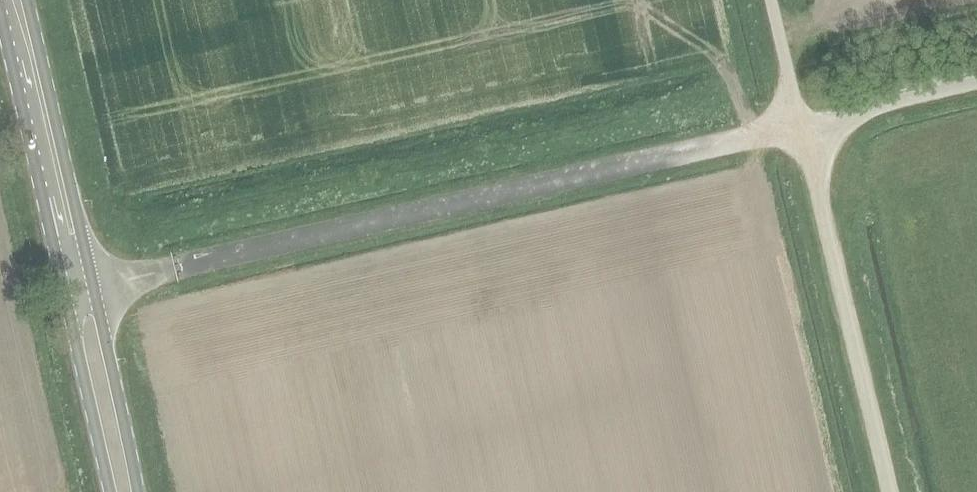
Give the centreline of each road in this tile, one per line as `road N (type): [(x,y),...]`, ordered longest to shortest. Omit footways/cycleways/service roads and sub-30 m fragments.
road 1 (unclassified): [(799,131),(64,296)]
road 2 (unclassified): [(886,491),(799,131)]
road 3 (primary): [(64,296),(0,12)]
road 4 (primary): [(109,491),(64,296)]
road 5 (unclassified): [(799,131),(768,0)]

